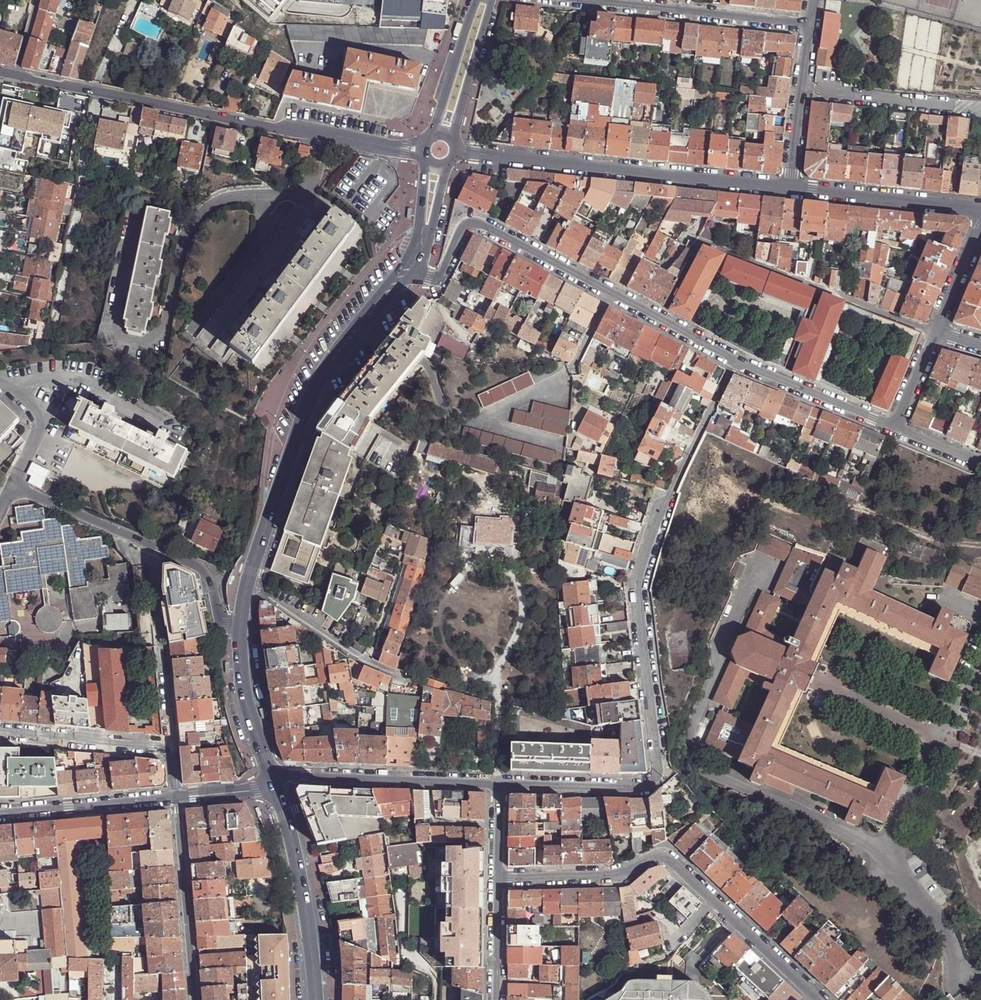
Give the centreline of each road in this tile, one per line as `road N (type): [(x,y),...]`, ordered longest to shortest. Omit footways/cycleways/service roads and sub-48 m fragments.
road 1 (residential): [(734,362),(652,532),(638,580),(653,782),(635,788),(497,784)]
road 2 (residential): [(17,75),(402,149)]
road 3 (residential): [(413,272),(437,277),(461,232),(480,225),(734,362)]
road 4 (residential): [(816,999),(663,857),(614,877),(499,880)]
road 5 (residential): [(457,153),(789,188)]
road 6 (residential): [(241,630),(222,621),(200,568),(13,486)]
road 7 (residential): [(497,784),(300,773),(274,782)]
road 8 (residential): [(274,782),(302,886),(314,999)]
road 9 (residential): [(595,0),(809,25)]
road 10 (residential): [(404,262),(317,377),(297,434)]
road 11 (residential): [(192,999),(177,798)]
road 12 (residential): [(297,434),(326,377),(413,272)]
road 13 (residential): [(248,584),(359,659),(417,682)]
road 14 (residential): [(789,188),(980,211)]
road 15 (residential): [(0,816),(177,798)]
road 16 (residential): [(172,747),(0,732)]
road 17 (residential): [(734,362),(891,428)]
road 18 (residential): [(809,25),(789,188)]
road 19 (residential): [(297,434),(248,584)]
road 20 (residential): [(241,630),(249,708),(274,782)]
road 21 (residential): [(452,137),(490,0)]
road 22 (residential): [(477,0),(435,134)]
road 23 (residential): [(936,334),(980,223)]
road 24 (residential): [(496,999),(499,880)]

